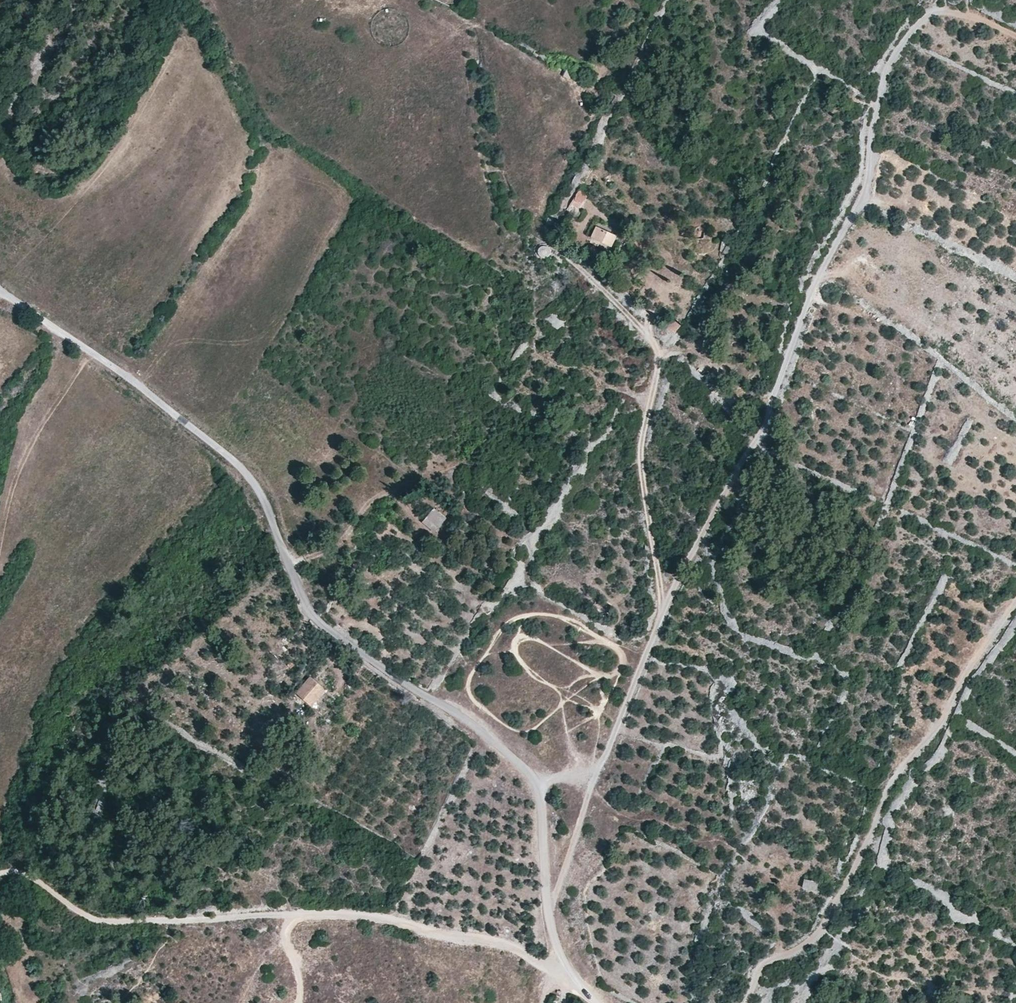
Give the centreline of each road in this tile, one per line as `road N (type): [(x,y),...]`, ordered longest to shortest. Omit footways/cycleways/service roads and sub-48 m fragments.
road 1 (track): [(549,907),(664,611),(867,184),(884,72),(910,29),(939,11),(975,14),(1015,35)]
road 2 (unclassified): [(0,291),(235,463),(263,500),(321,625),(482,732),(540,783),(554,937),(566,970),(594,1002)]
road 3 (track): [(1015,607),(894,780),(831,915),(810,943),(762,966),(747,1002)]
road 4 (track): [(168,921),(392,920),(566,970),(546,1002)]
road 5 (track): [(664,611),(641,455),(654,339),(565,258)]
road 6 (track): [(84,347),(74,382),(20,464),(0,544)]
road 7 (track): [(0,874),(29,875),(91,918),(168,921)]

